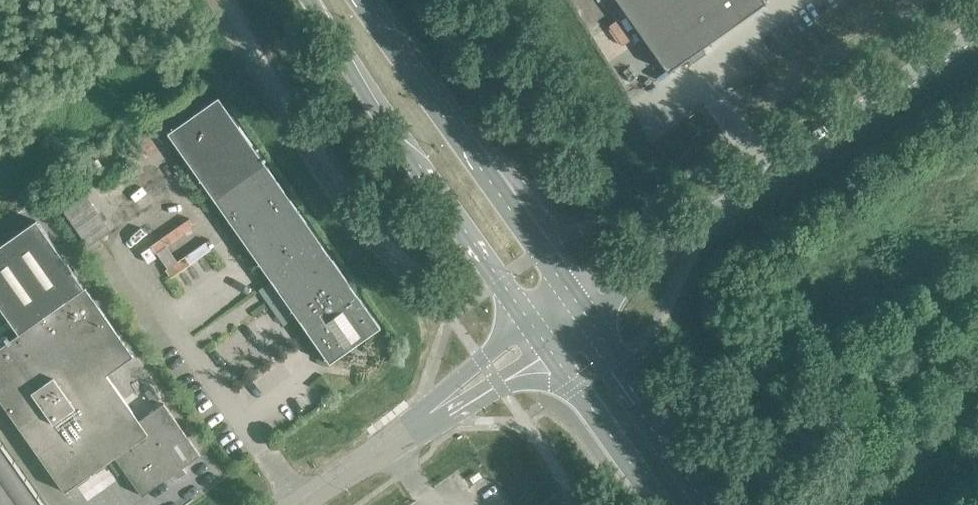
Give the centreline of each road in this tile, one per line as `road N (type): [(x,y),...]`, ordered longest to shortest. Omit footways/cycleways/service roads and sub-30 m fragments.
road 1 (secondary): [(309,0),(526,319)]
road 2 (secondary): [(566,293),(359,0)]
road 3 (unclassified): [(977,23),(696,225)]
road 4 (secondary): [(714,504),(581,316)]
road 5 (secondary): [(544,344),(658,504)]
road 6 (unclassified): [(526,319),(407,430)]
road 7 (unclassified): [(407,430),(544,344)]
road 8 (unclassified): [(696,225),(566,293)]
road 9 (unclassified): [(581,316),(696,225)]
road 10 (unclassified): [(300,504),(407,430)]

